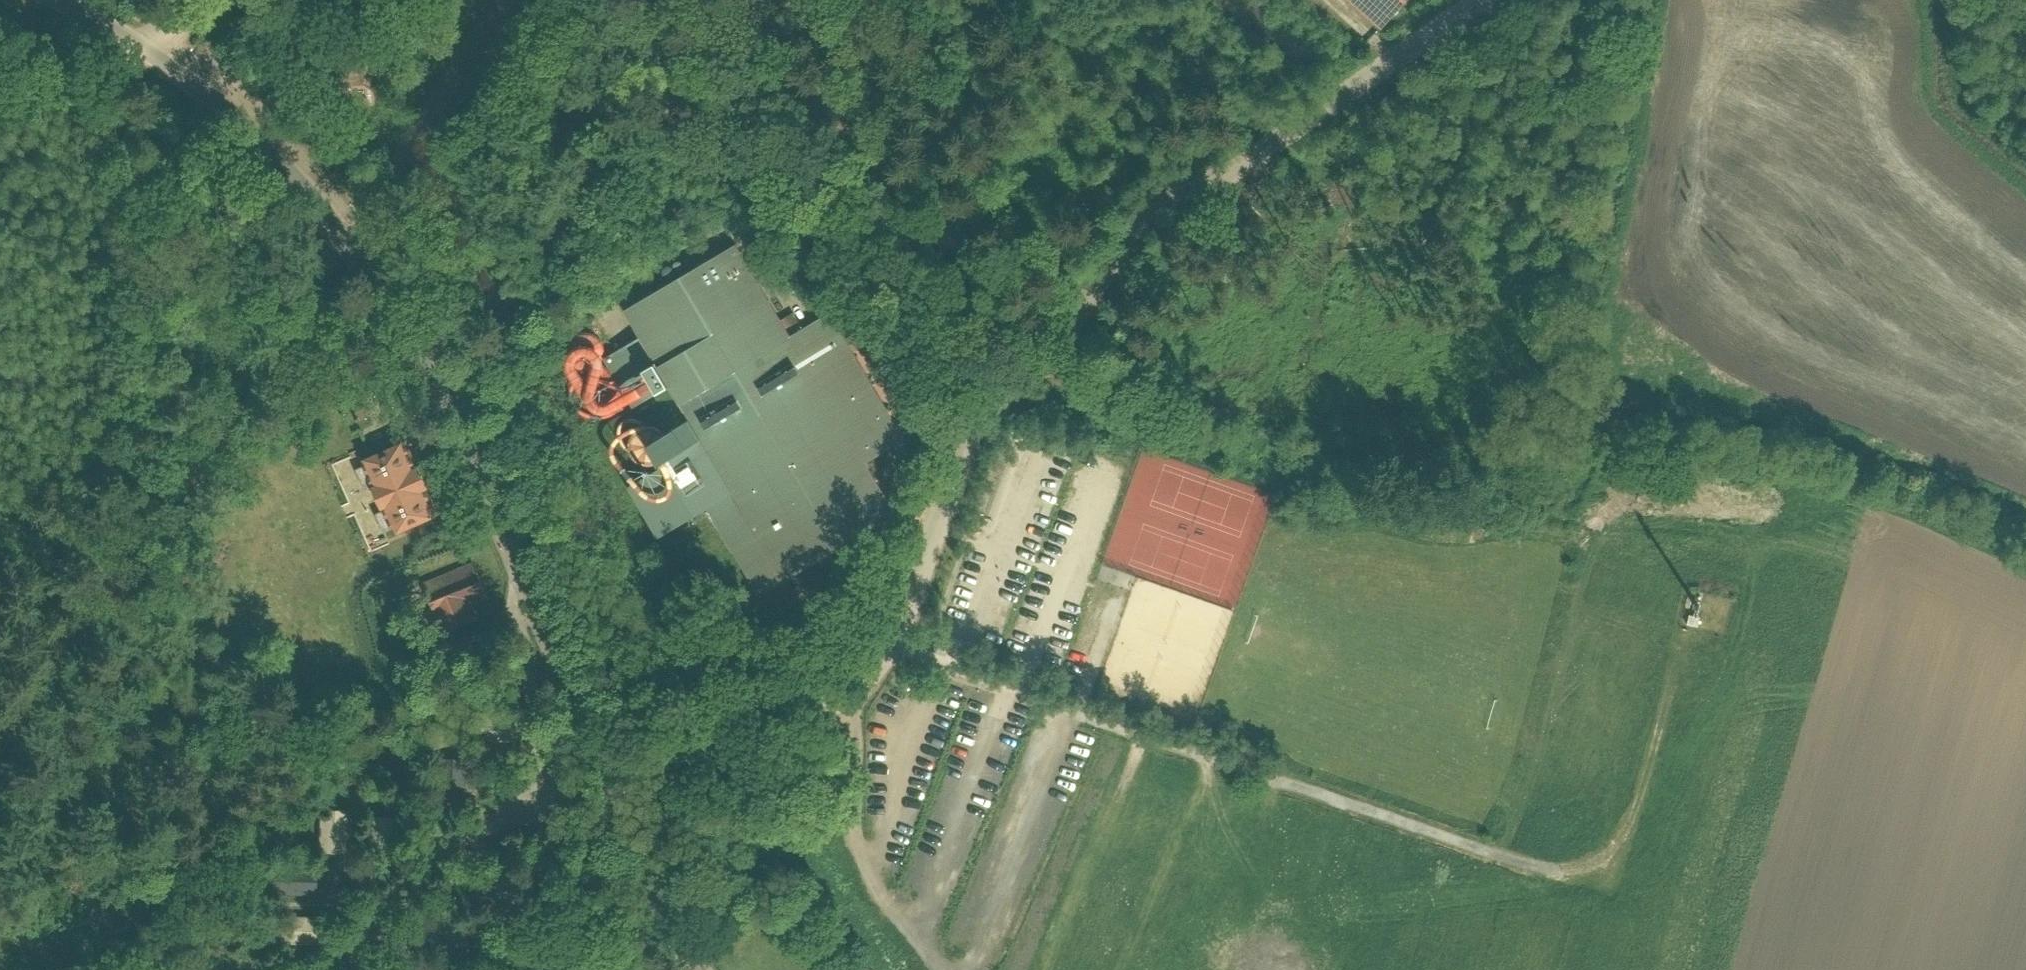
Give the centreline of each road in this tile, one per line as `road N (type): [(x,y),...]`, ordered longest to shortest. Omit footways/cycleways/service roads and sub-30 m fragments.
road 1 (unclassified): [(1482,0),(1303,136),(1153,206),(1040,356),(969,401),(855,667),(603,772)]
road 2 (unclassified): [(175,55),(249,125),(365,259),(455,417),(603,772)]
road 3 (residential): [(347,969),(405,878),(551,772)]
road 4 (unclassified): [(603,772),(686,969)]
road 5 (unclassified): [(53,0),(175,55)]

